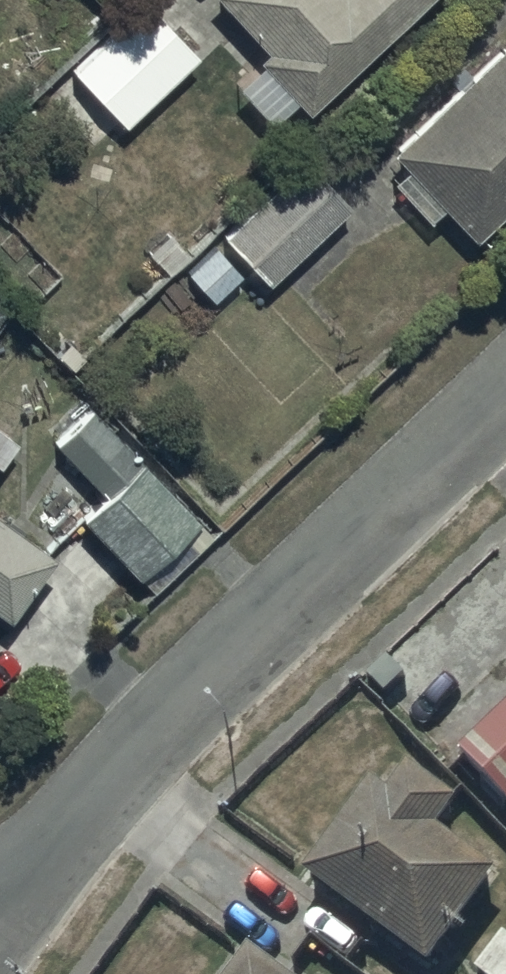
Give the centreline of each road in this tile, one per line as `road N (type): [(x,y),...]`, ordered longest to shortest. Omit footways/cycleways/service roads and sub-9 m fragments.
road 1 (residential): [(0,912),(173,713),(505,392)]

